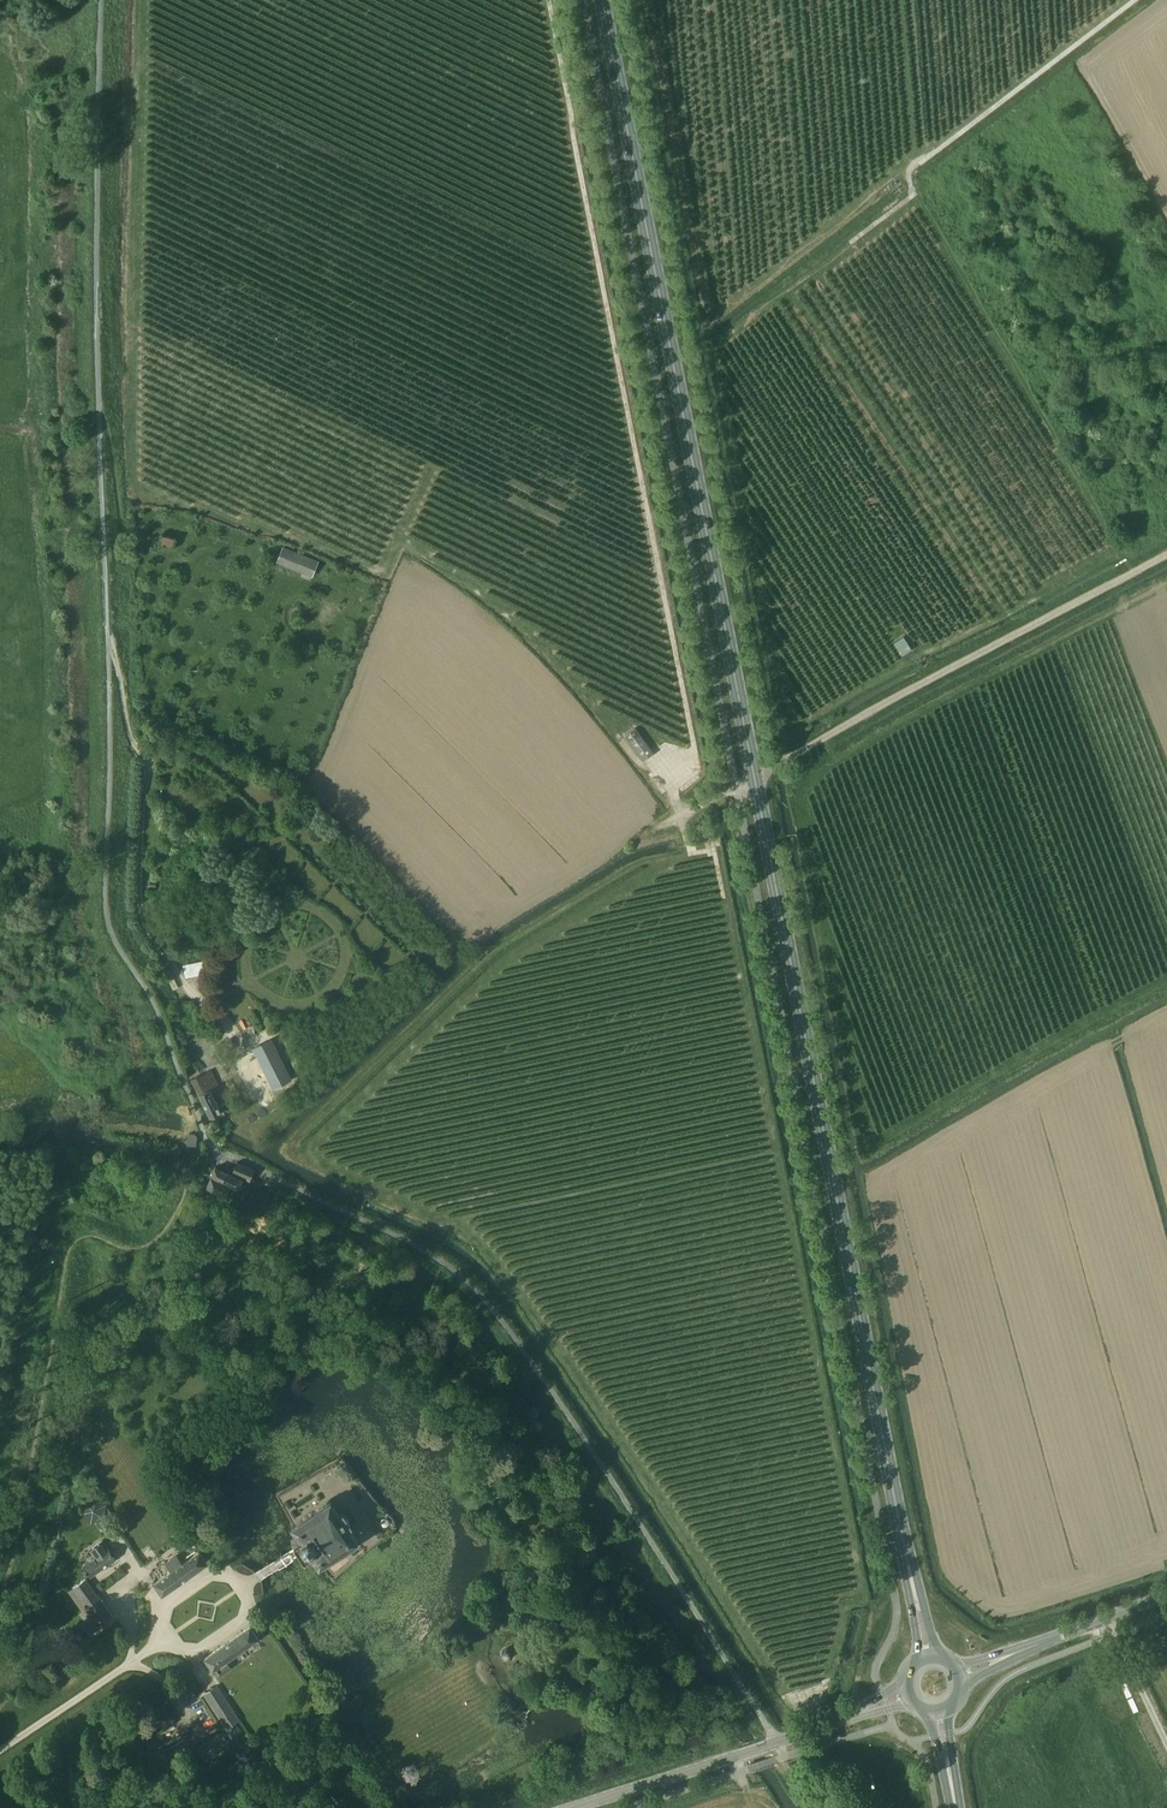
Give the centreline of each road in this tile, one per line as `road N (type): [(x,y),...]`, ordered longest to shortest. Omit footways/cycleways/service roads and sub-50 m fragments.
road 1 (unclassified): [(779,1743),(544,1379),(477,1291),(431,1255),(214,1149),(151,999),(110,930),(96,338),(103,0)]
road 2 (primary): [(930,1653),(603,0)]
road 3 (track): [(724,899),(712,850),(692,855),(671,792),(674,769),(695,755),(548,0)]
road 4 (track): [(657,829),(1166,556)]
road 5 (track): [(187,984),(141,911),(146,753),(129,729),(107,637)]
road 6 (tertiary): [(965,1673),(1166,1596)]
road 7 (tertiary): [(578,1807),(779,1743)]
road 8 (track): [(0,202),(15,111),(102,41)]
road 9 (track): [(1166,1747),(1111,1617)]

